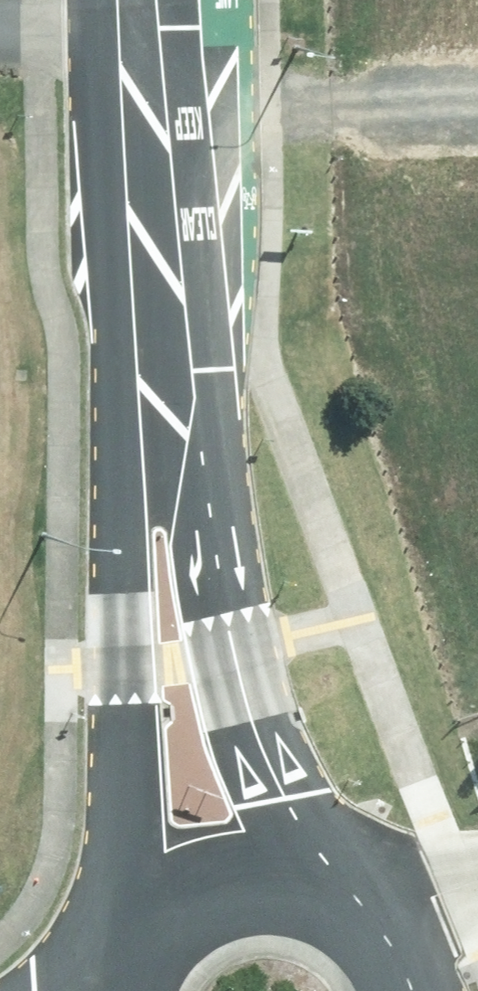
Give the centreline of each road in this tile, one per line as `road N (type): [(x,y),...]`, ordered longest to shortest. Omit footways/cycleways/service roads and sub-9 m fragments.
road 1 (primary): [(128,963),(144,277)]
road 2 (primary): [(144,277),(186,556),(220,672),(244,739),(325,889)]
road 3 (primary): [(144,277),(138,0)]
road 4 (primary): [(128,963),(155,924),(194,895),(239,880),(283,878),(325,889)]
road 5 (primary): [(325,889),(371,918),(413,990)]

